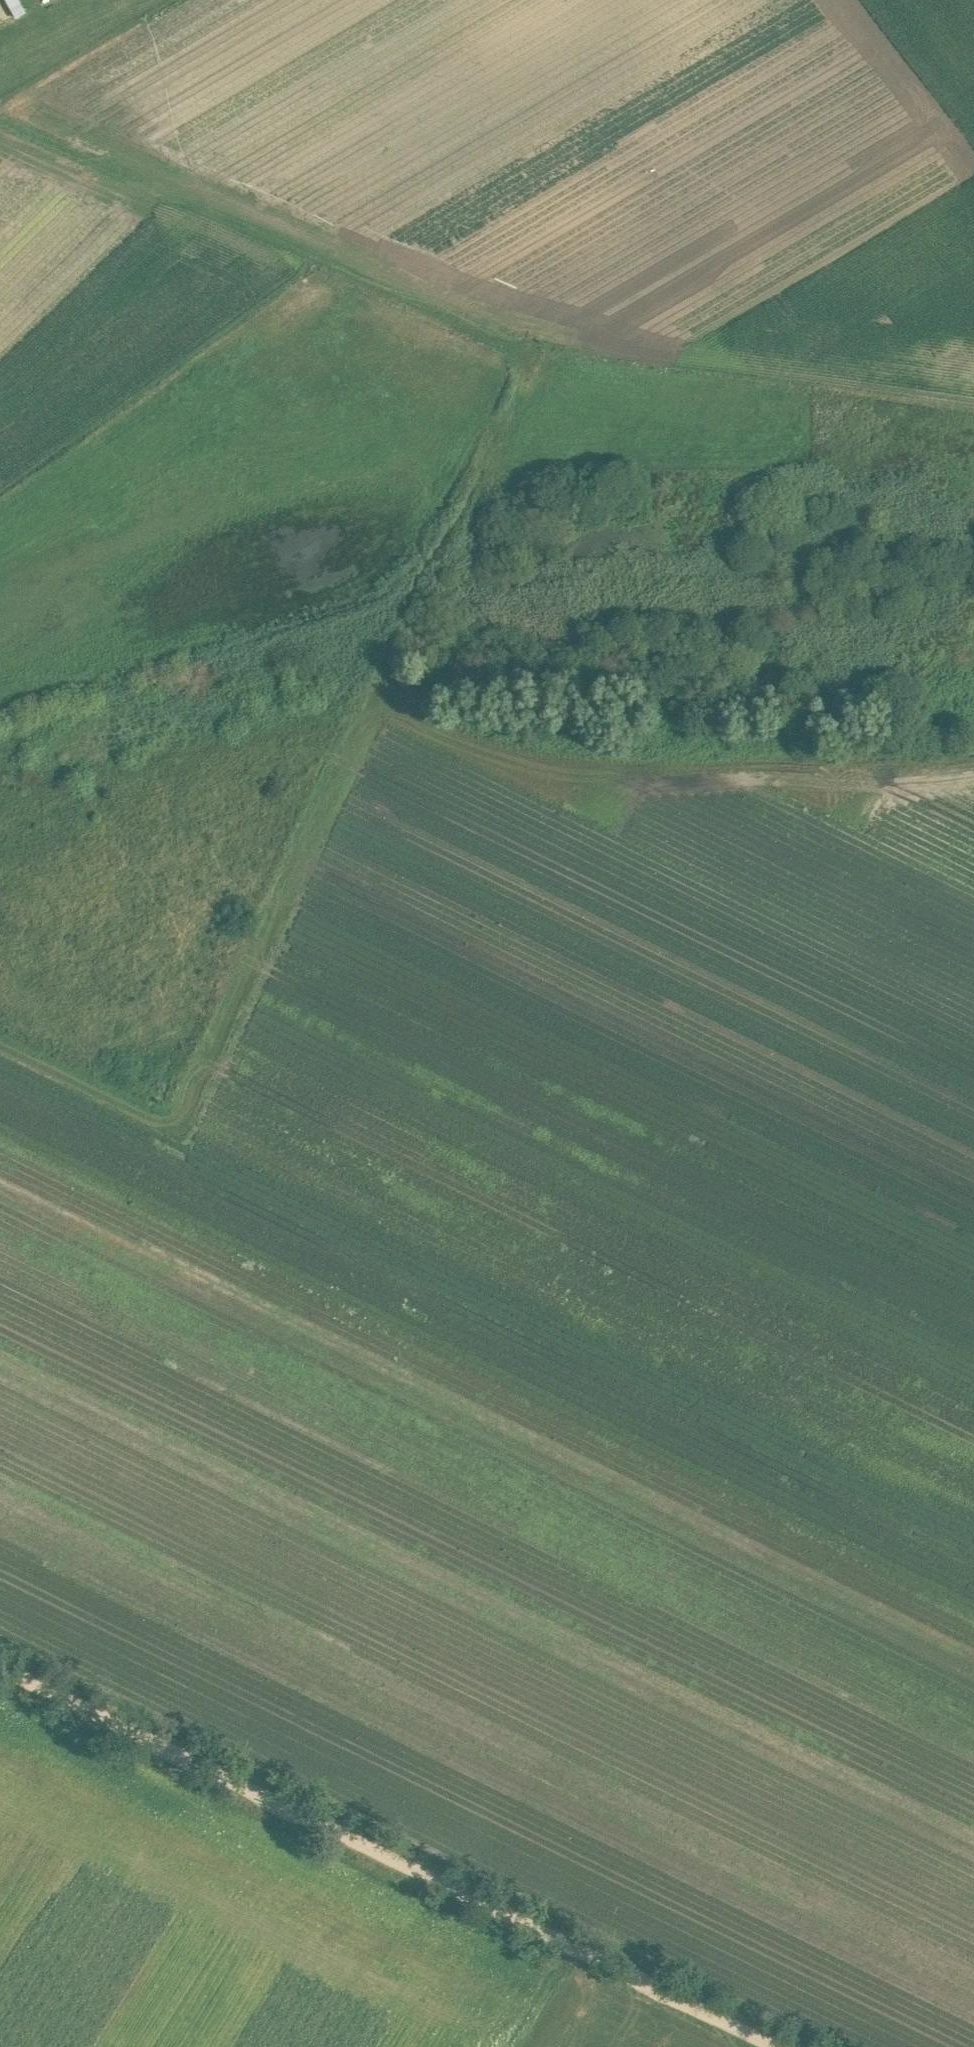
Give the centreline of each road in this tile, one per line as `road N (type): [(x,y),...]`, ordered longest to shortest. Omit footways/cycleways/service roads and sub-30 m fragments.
road 1 (track): [(347,721),(510,381),(504,341),(490,328),(0,110)]
road 2 (track): [(783,2046),(0,1666)]

